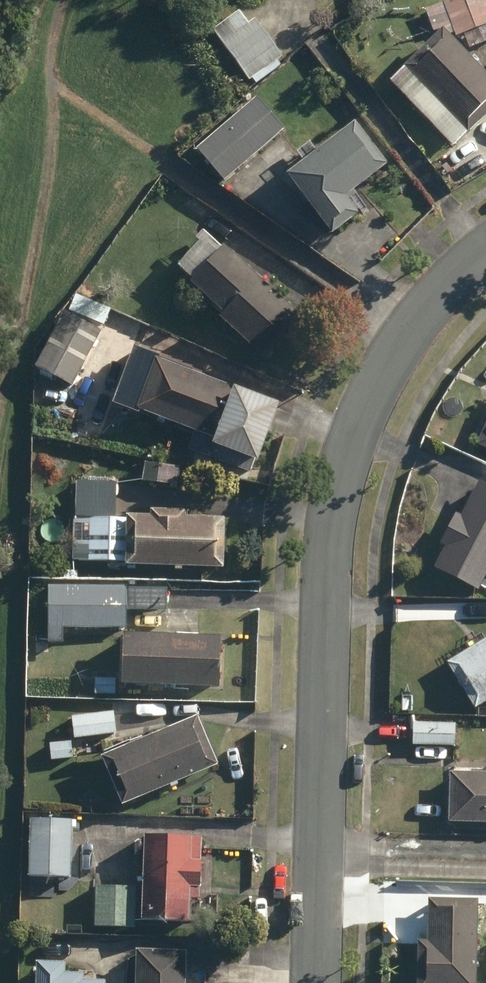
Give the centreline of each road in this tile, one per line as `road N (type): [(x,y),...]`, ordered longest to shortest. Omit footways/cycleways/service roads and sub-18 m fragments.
road 1 (residential): [(485,248),(406,331),(363,402),(328,511),(317,982)]

